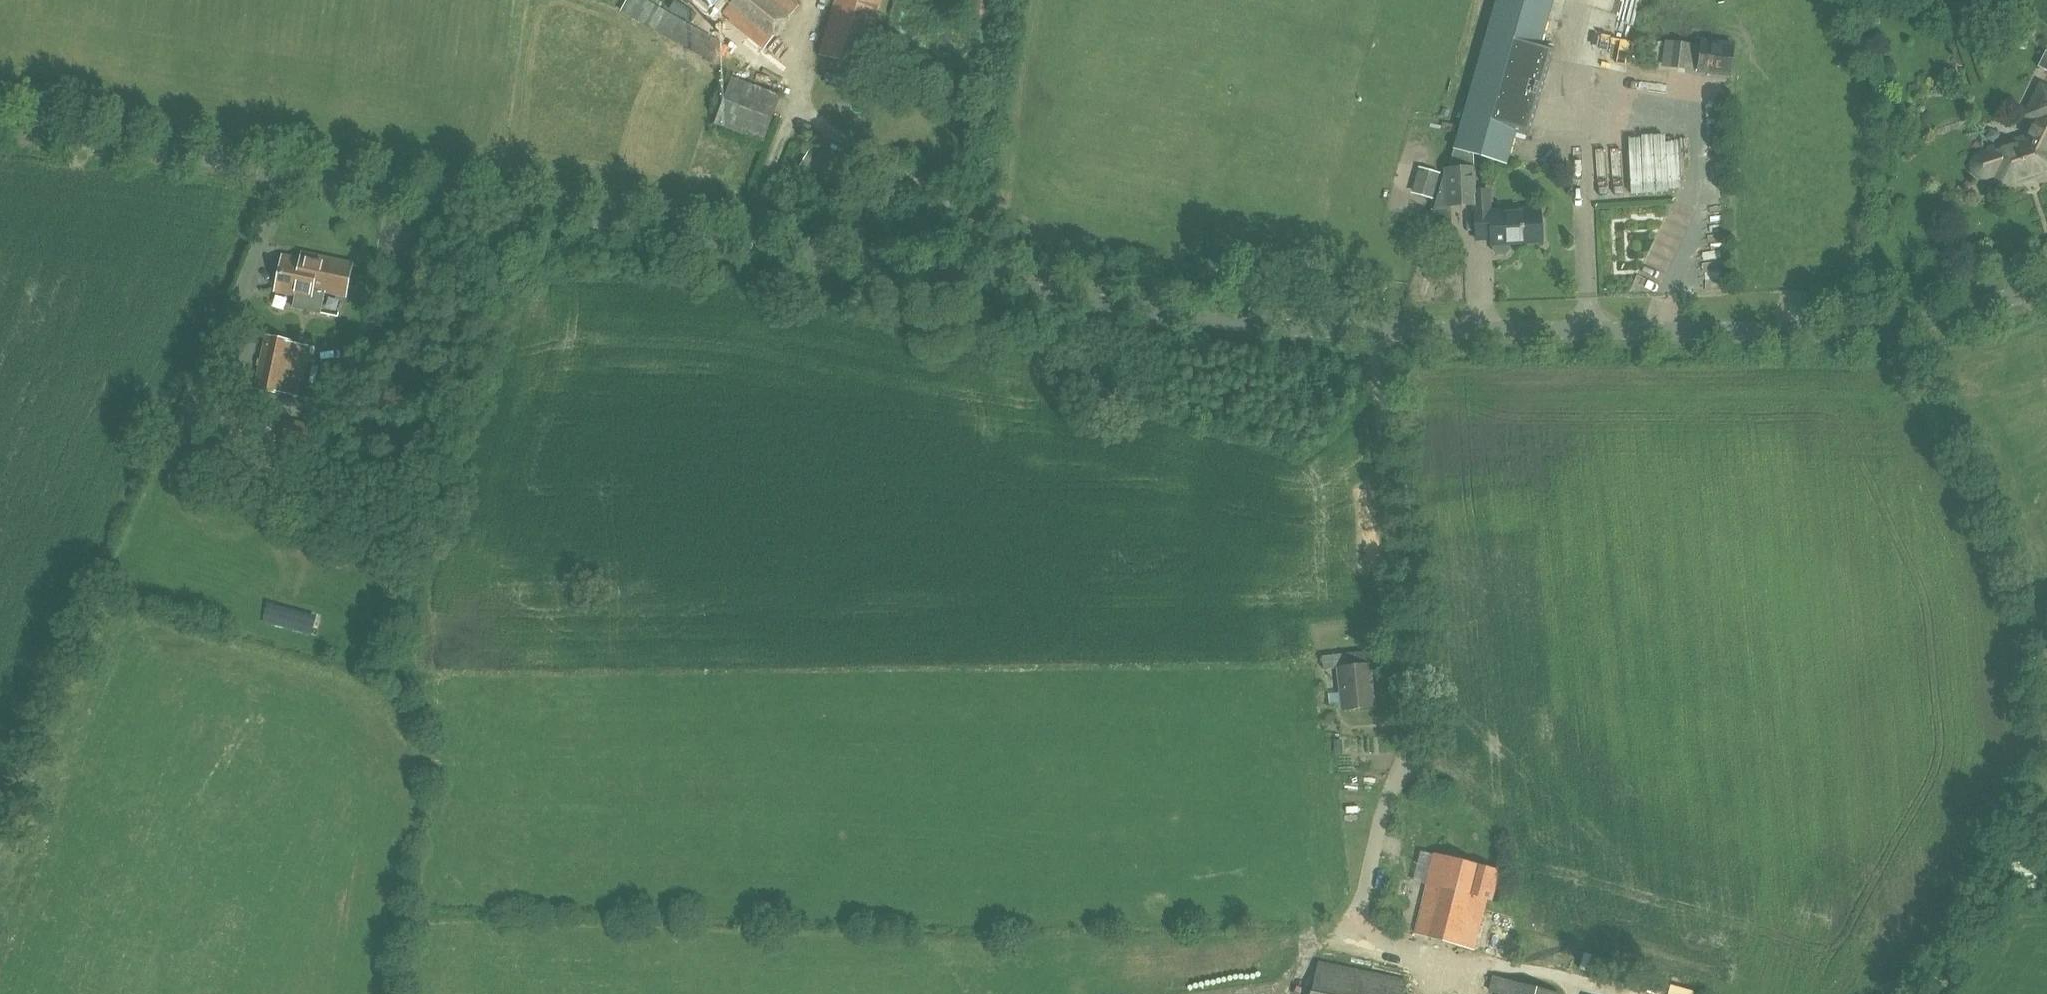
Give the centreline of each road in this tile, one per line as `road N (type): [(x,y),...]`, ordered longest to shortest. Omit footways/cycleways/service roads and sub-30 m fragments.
road 1 (tertiary): [(0,129),(1256,325),(1866,332),(1978,310),(2046,286)]

